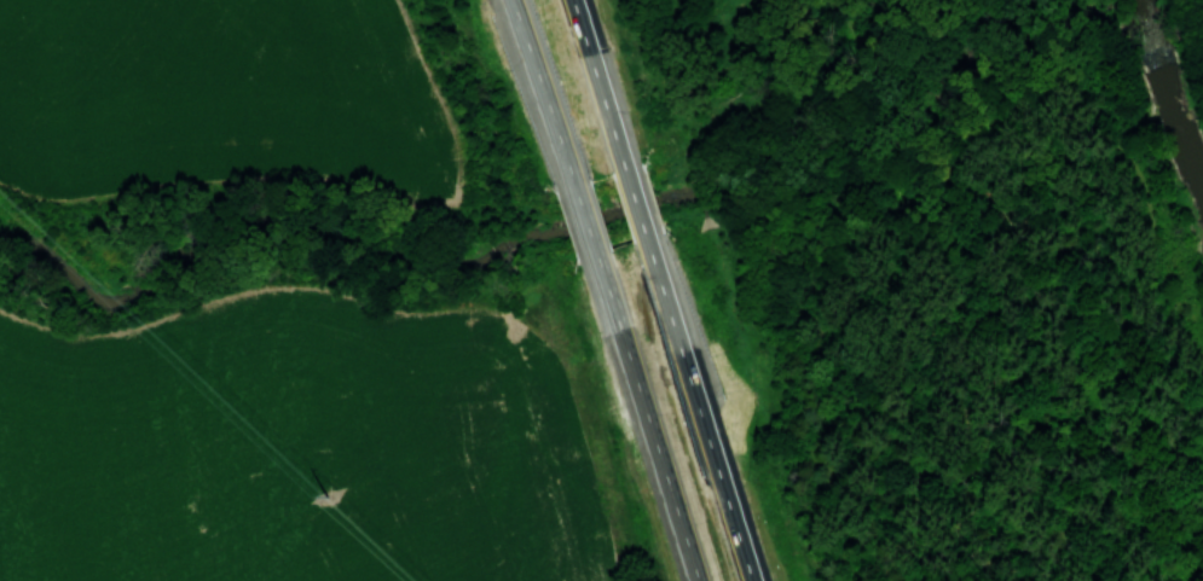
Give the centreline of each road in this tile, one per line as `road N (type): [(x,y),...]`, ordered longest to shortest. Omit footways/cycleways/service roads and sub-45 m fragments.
road 1 (trunk): [(751,580),(648,244)]
road 2 (trunk): [(596,261),(691,580)]
road 3 (trunk): [(510,0),(569,176)]
road 4 (trunk): [(624,164),(572,0)]

